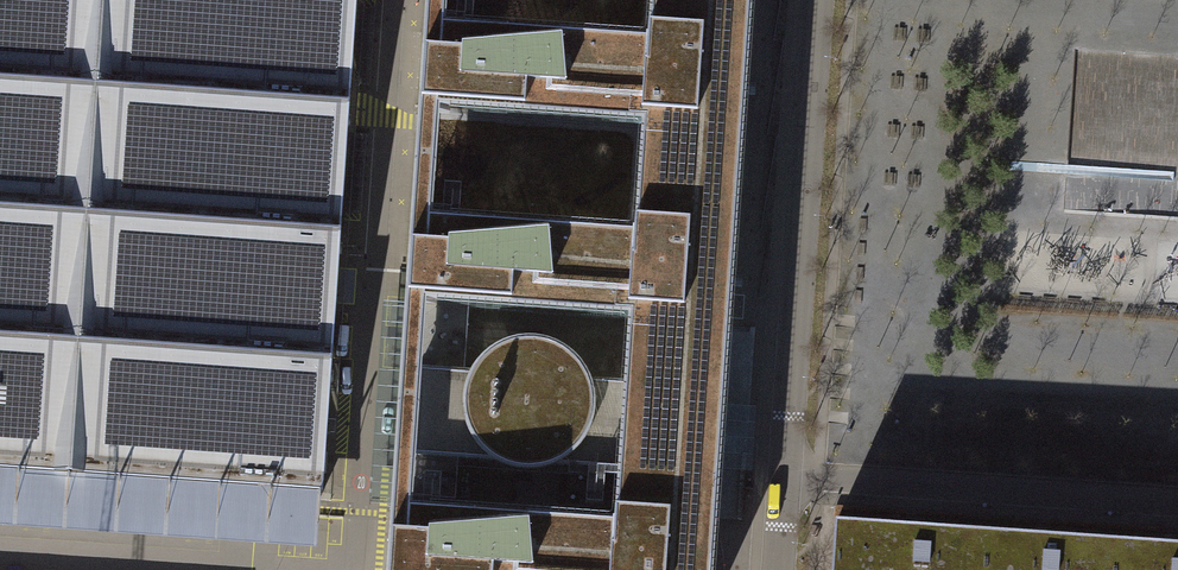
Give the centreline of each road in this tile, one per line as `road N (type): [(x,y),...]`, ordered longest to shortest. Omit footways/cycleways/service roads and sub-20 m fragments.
road 1 (residential): [(777,475),(812,0)]
road 2 (residential): [(1177,504),(777,475)]

